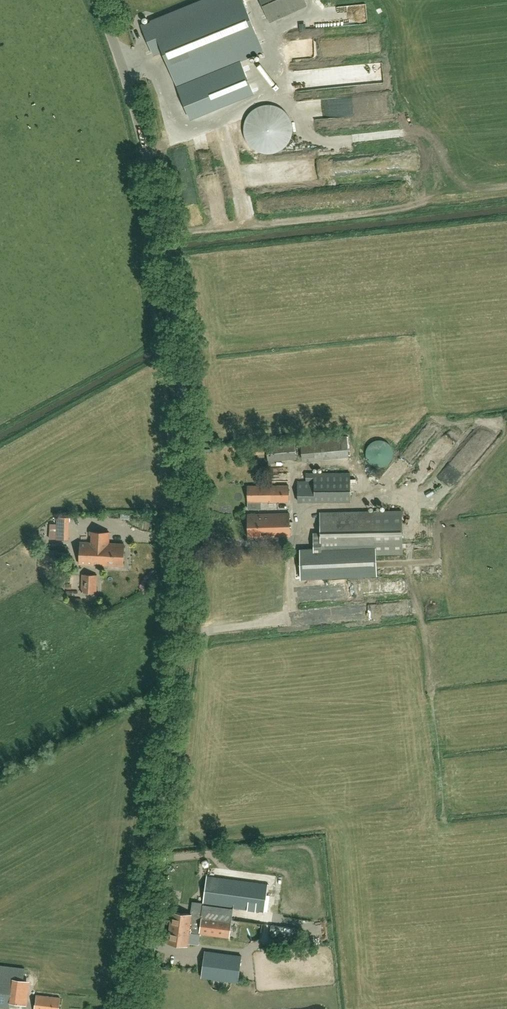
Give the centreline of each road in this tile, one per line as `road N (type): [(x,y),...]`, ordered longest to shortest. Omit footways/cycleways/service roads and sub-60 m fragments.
road 1 (unclassified): [(135,1008),(194,560),(192,494),(159,192),(98,0)]

